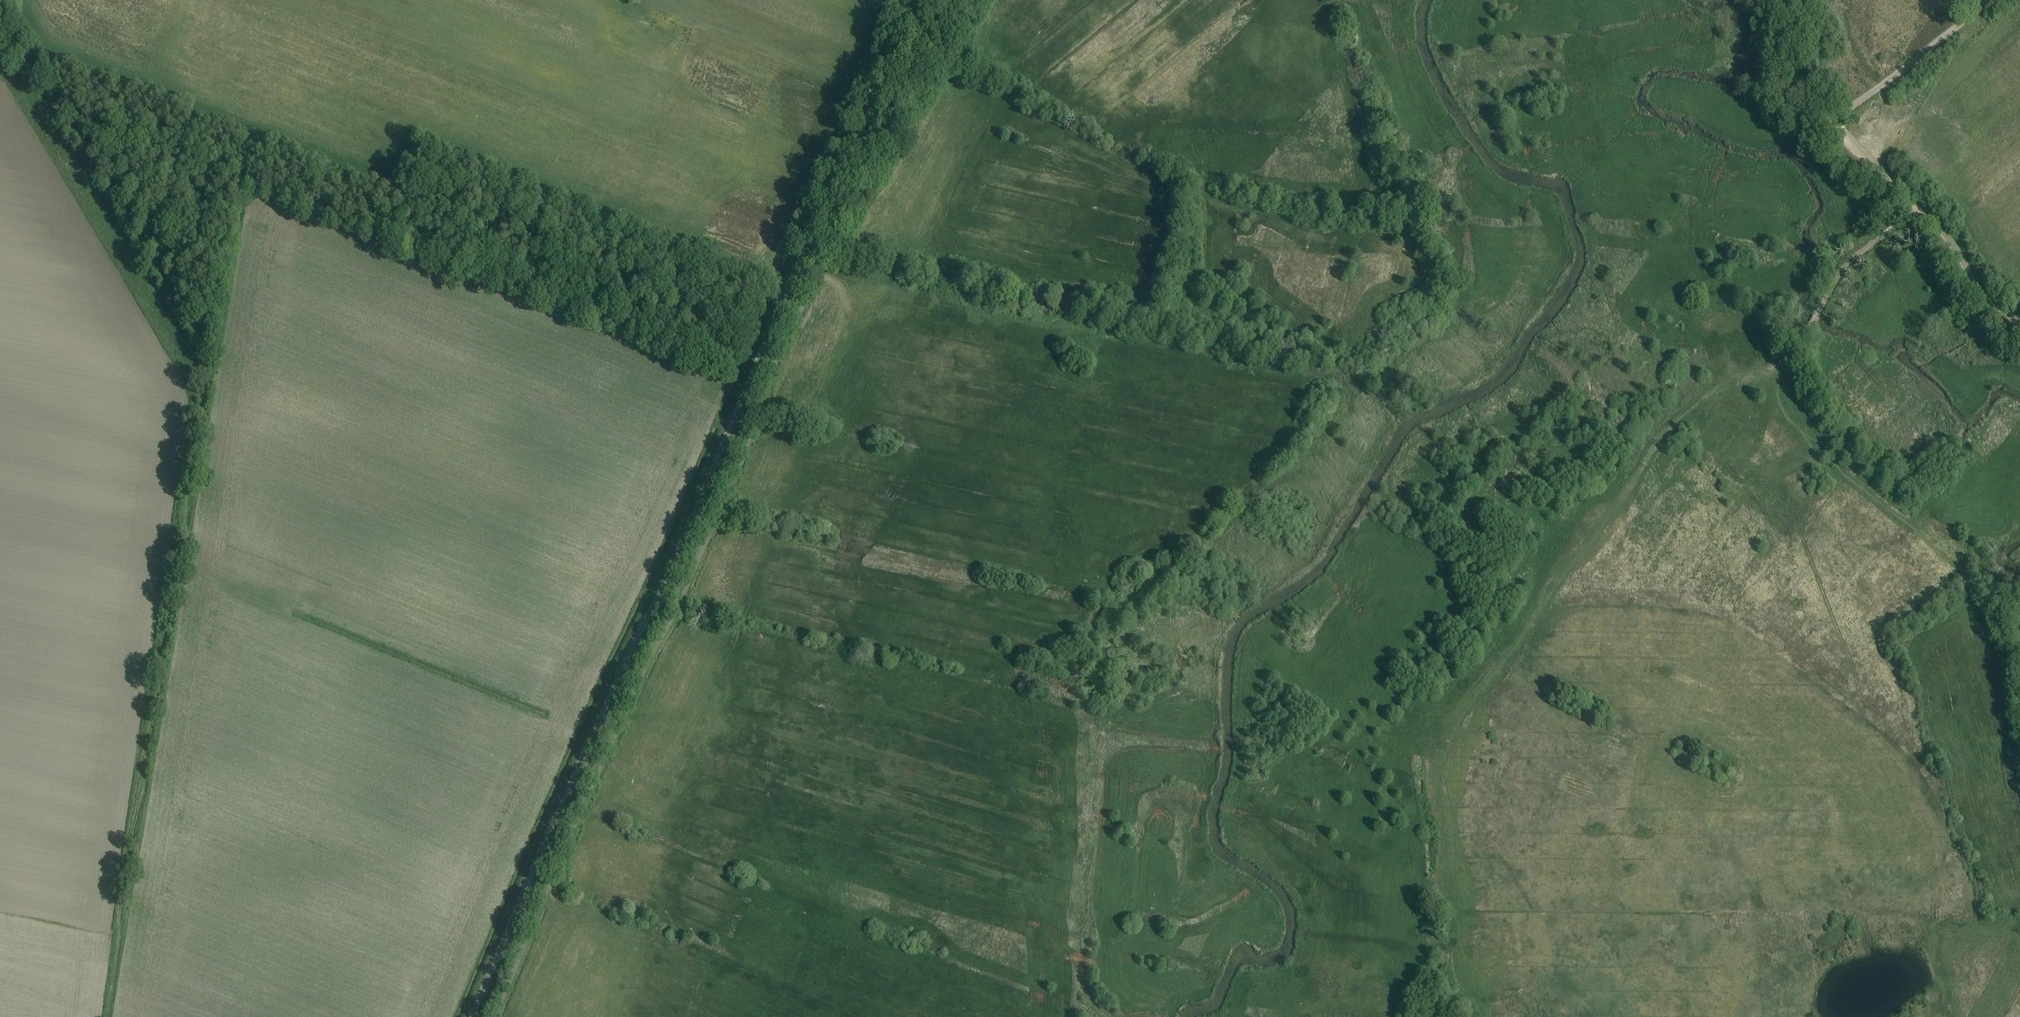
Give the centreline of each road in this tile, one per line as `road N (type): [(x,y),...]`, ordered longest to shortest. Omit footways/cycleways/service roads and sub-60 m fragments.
road 1 (track): [(107,1016),(202,358),(199,341),(0,12)]
road 2 (unclassified): [(472,1016),(805,251)]
road 3 (track): [(805,251),(913,0)]
road 4 (track): [(2019,321),(1983,295),(1926,214),(1844,142),(1839,122)]
road 5 (track): [(1980,0),(1839,122)]
road 6 (track): [(1912,200),(1839,273),(1819,310)]

